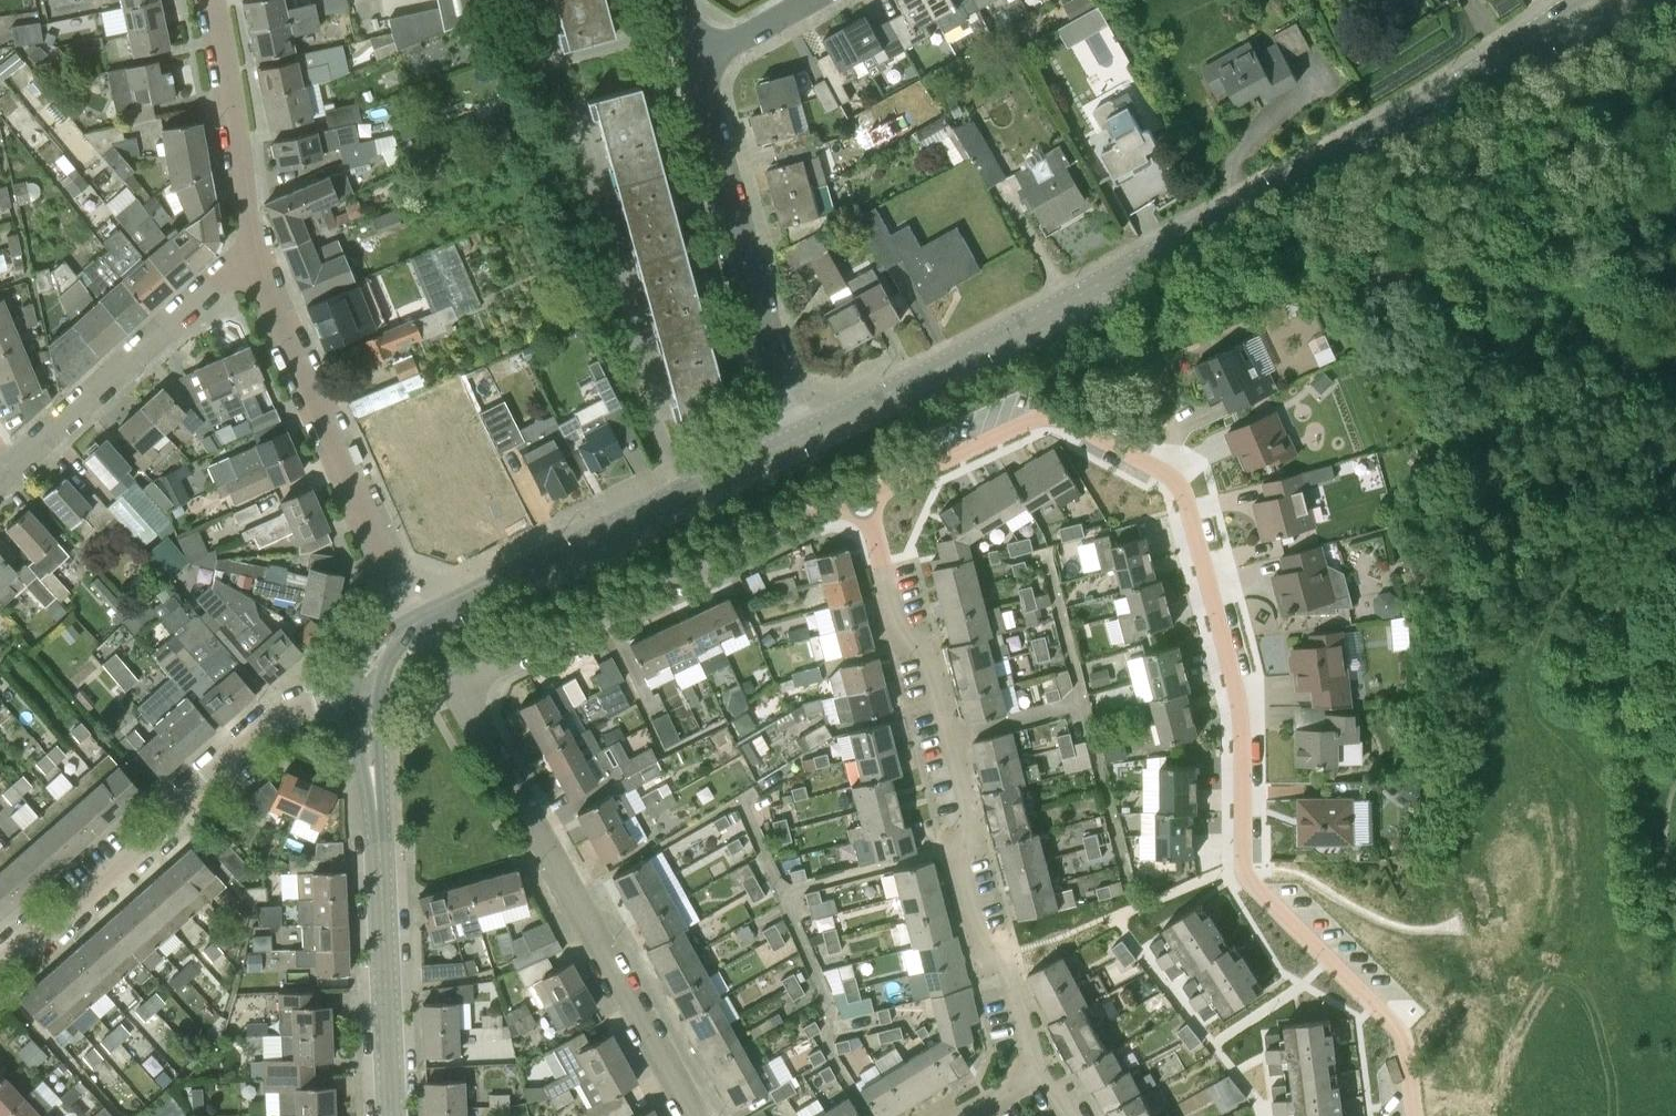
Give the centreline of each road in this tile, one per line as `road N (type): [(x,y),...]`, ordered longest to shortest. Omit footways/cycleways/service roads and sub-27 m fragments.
road 1 (residential): [(1414,1115),(1402,1036),(1245,872),(1239,703),(1176,482),(1051,418),(862,497)]
road 2 (tertiary): [(795,440),(1140,262),(1593,0)]
road 3 (residential): [(1036,1078),(1009,973),(974,939),(956,864),(975,822),(928,653),(897,629),(862,497)]
road 4 (residential): [(698,1115),(454,687)]
road 5 (residential): [(0,964),(29,940),(55,935),(168,833),(176,799),(270,719),(364,694)]
road 6 (residential): [(454,687),(862,497)]
road 7 (tertiary): [(392,1115),(364,694)]
road 8 (tertiary): [(418,622),(795,440)]
road 9 (residential): [(418,622),(254,261)]
road 10 (residential): [(795,440),(756,266),(693,64)]
road 11 (residential): [(8,470),(210,284),(254,261)]
road 12 (residential): [(254,261),(215,0)]
road 13 (residential): [(693,64),(809,0)]

